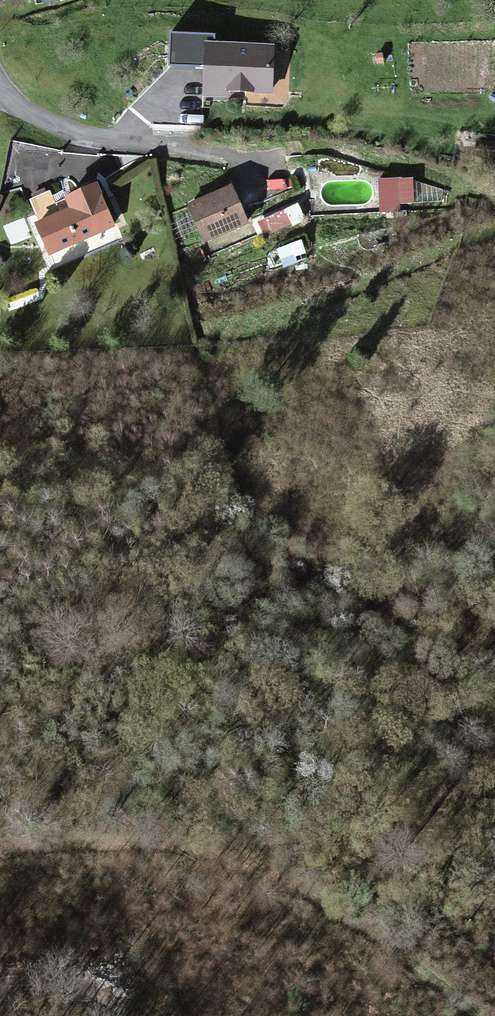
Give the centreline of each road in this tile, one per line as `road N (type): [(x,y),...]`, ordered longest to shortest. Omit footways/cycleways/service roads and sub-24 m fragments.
road 1 (track): [(0,847),(170,838),(210,846),(337,904),(482,1015)]
road 2 (unclassified): [(0,82),(18,106),(47,123),(232,155)]
road 3 (track): [(0,980),(63,978),(133,1015)]

